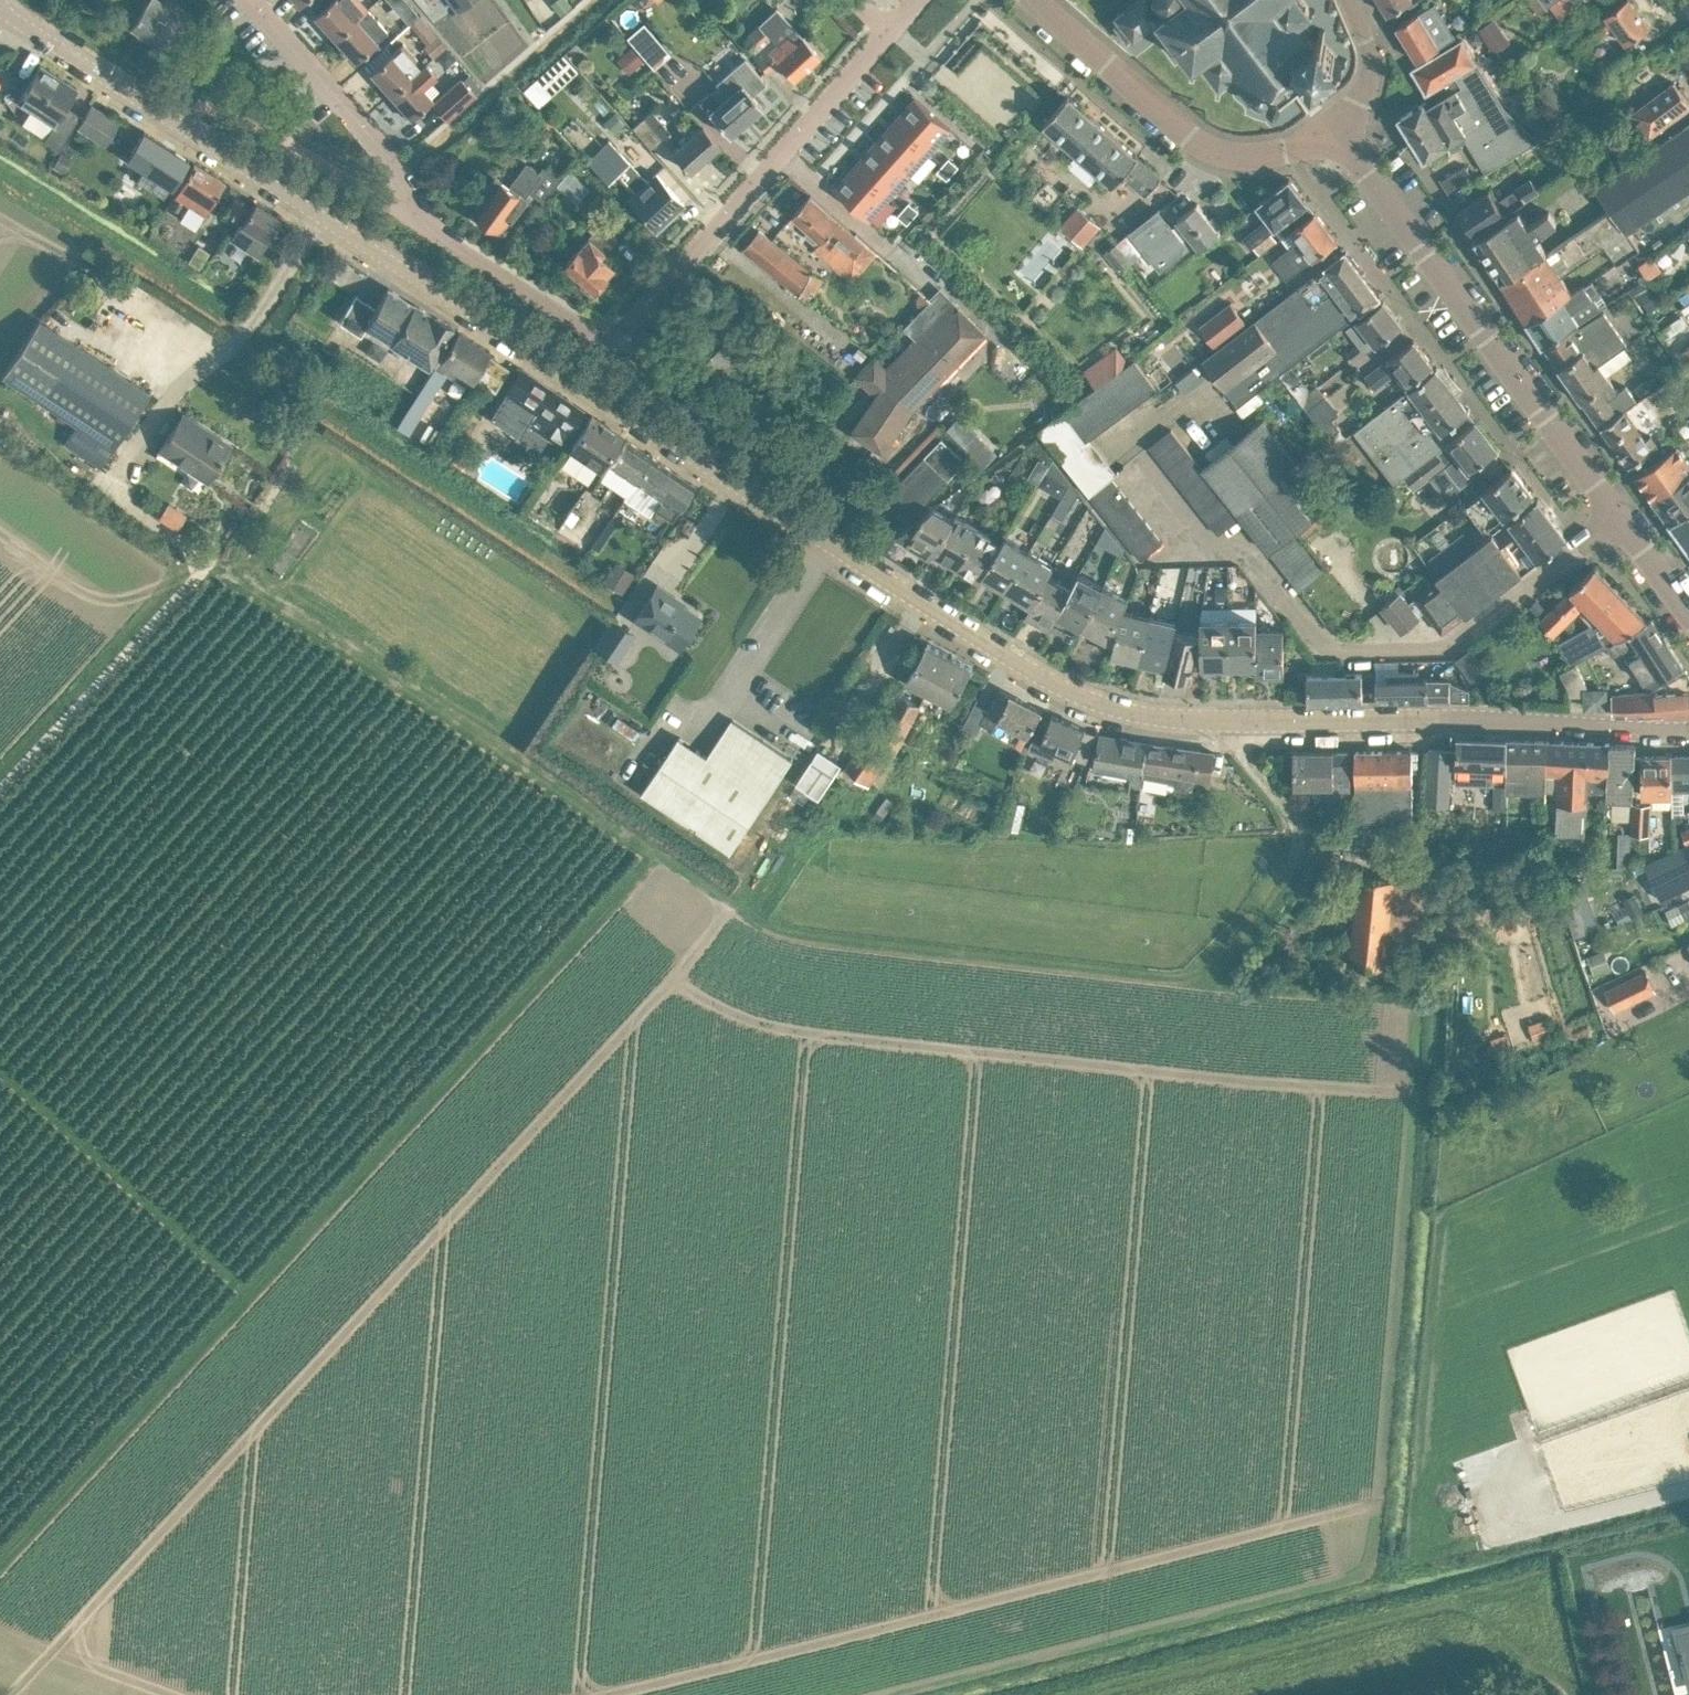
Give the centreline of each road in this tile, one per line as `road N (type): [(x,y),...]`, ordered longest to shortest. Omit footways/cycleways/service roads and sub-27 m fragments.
road 1 (tertiary): [(1688,732),(1457,718),(1159,718),(1067,692),(0,6)]
road 2 (track): [(1247,723),(1248,762),(1282,799),(1294,840),(1273,899),(1199,974),(1163,980),(795,935),(761,925),(363,654),(207,562)]
road 3 (residential): [(892,31),(620,336),(593,334),(436,235),(394,170),(250,0)]
road 4 (unclassified): [(1688,614),(1332,125)]
road 5 (unclassified): [(1039,0),(1208,144),(1235,155),(1273,154),(1332,125)]
road 6 (track): [(207,562),(0,788)]
road 7 (unclassified): [(1332,125),(1358,103),(1371,67),(1348,0)]

